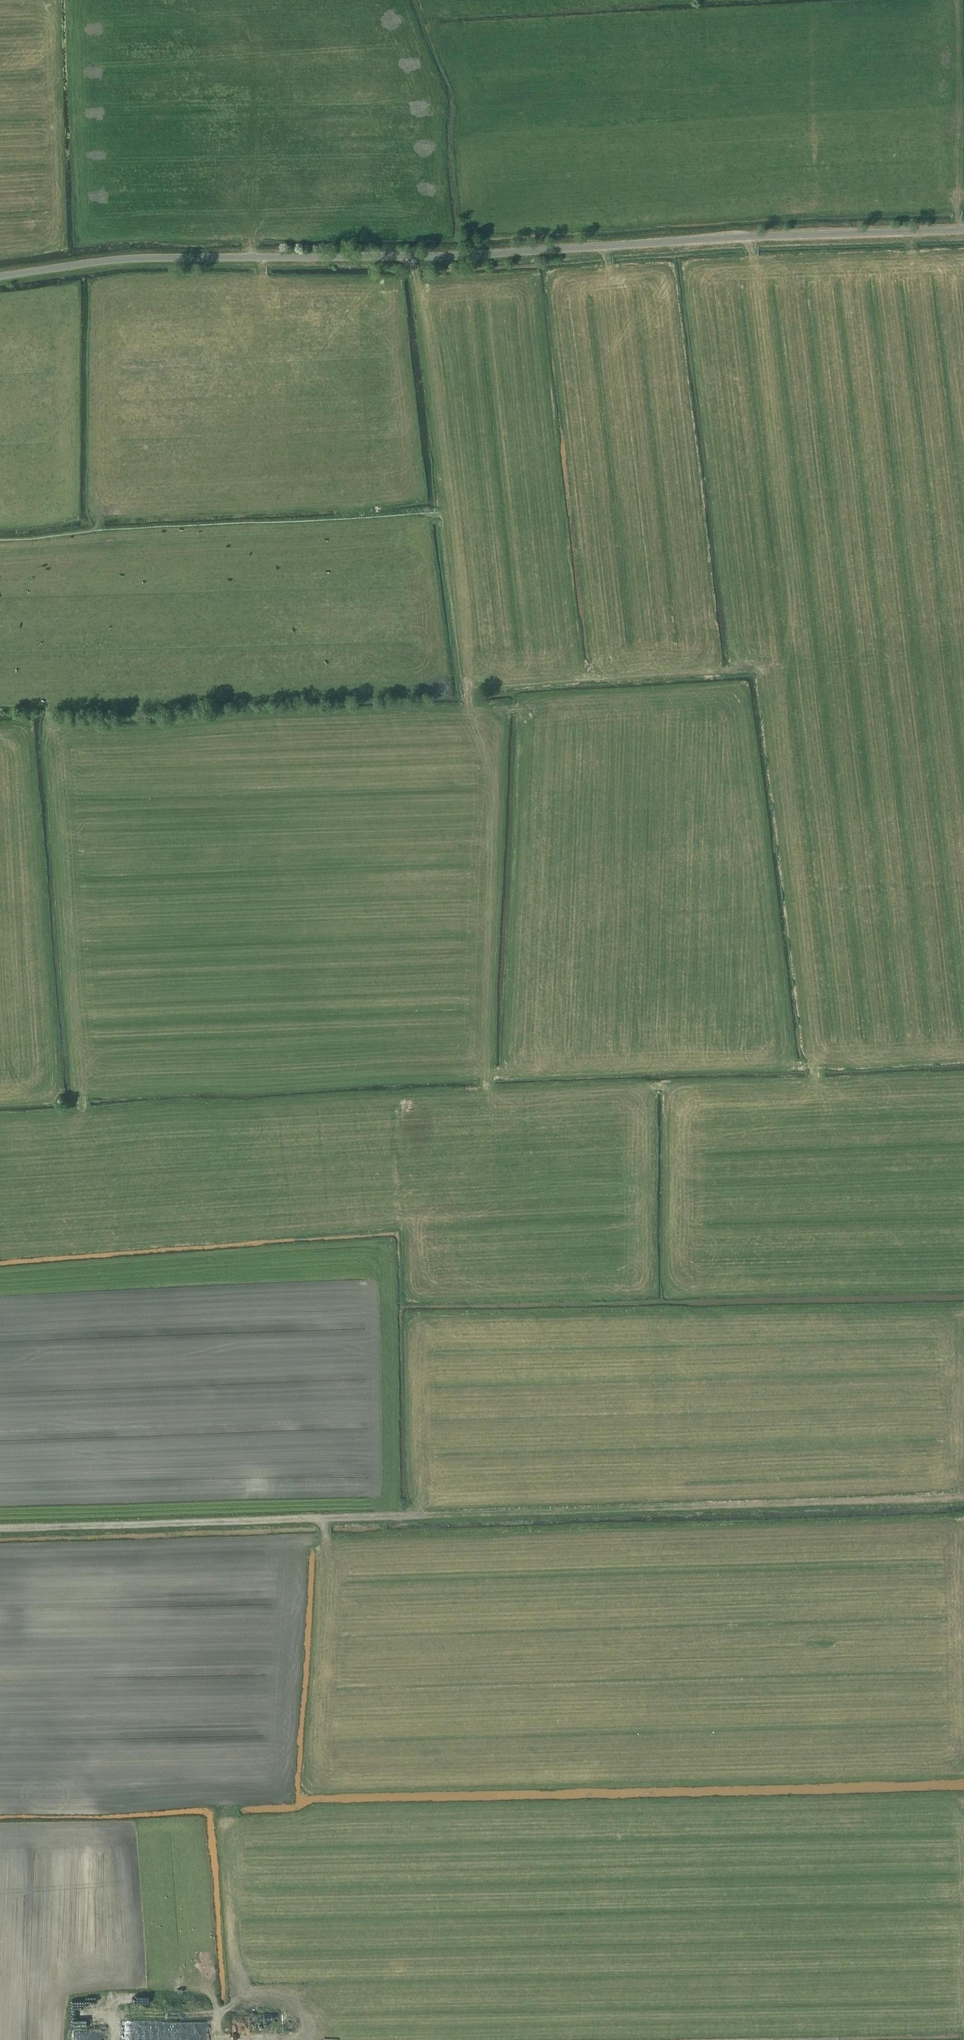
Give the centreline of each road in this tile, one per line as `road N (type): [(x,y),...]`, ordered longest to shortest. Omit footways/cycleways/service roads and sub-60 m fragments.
road 1 (tertiary): [(0,275),(113,258),(441,256),(963,229)]
road 2 (track): [(0,1527),(963,1497)]

